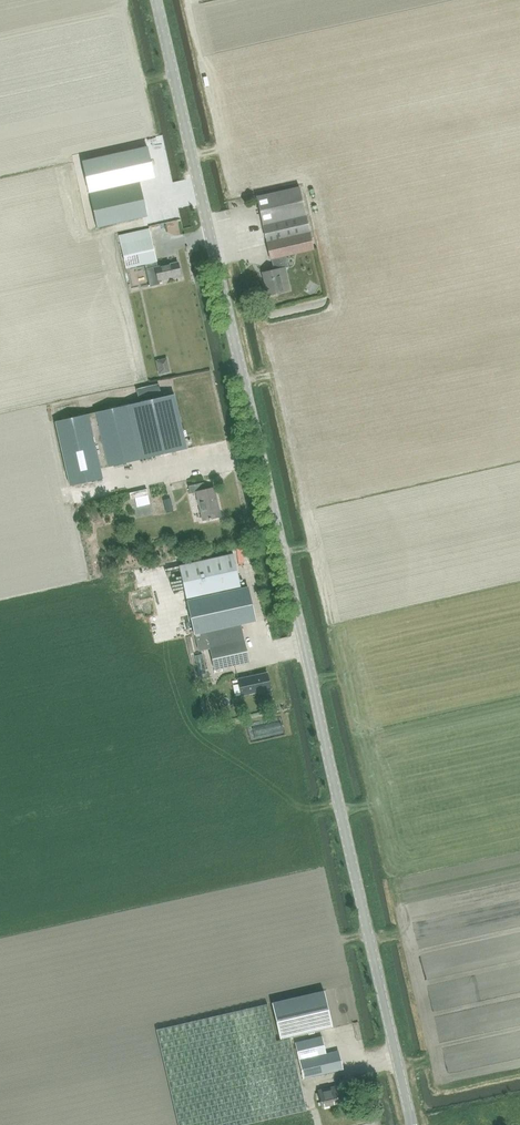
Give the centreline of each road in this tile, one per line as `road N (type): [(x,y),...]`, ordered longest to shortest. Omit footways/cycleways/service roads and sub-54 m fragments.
road 1 (unclassified): [(413,1124),(156,0)]

